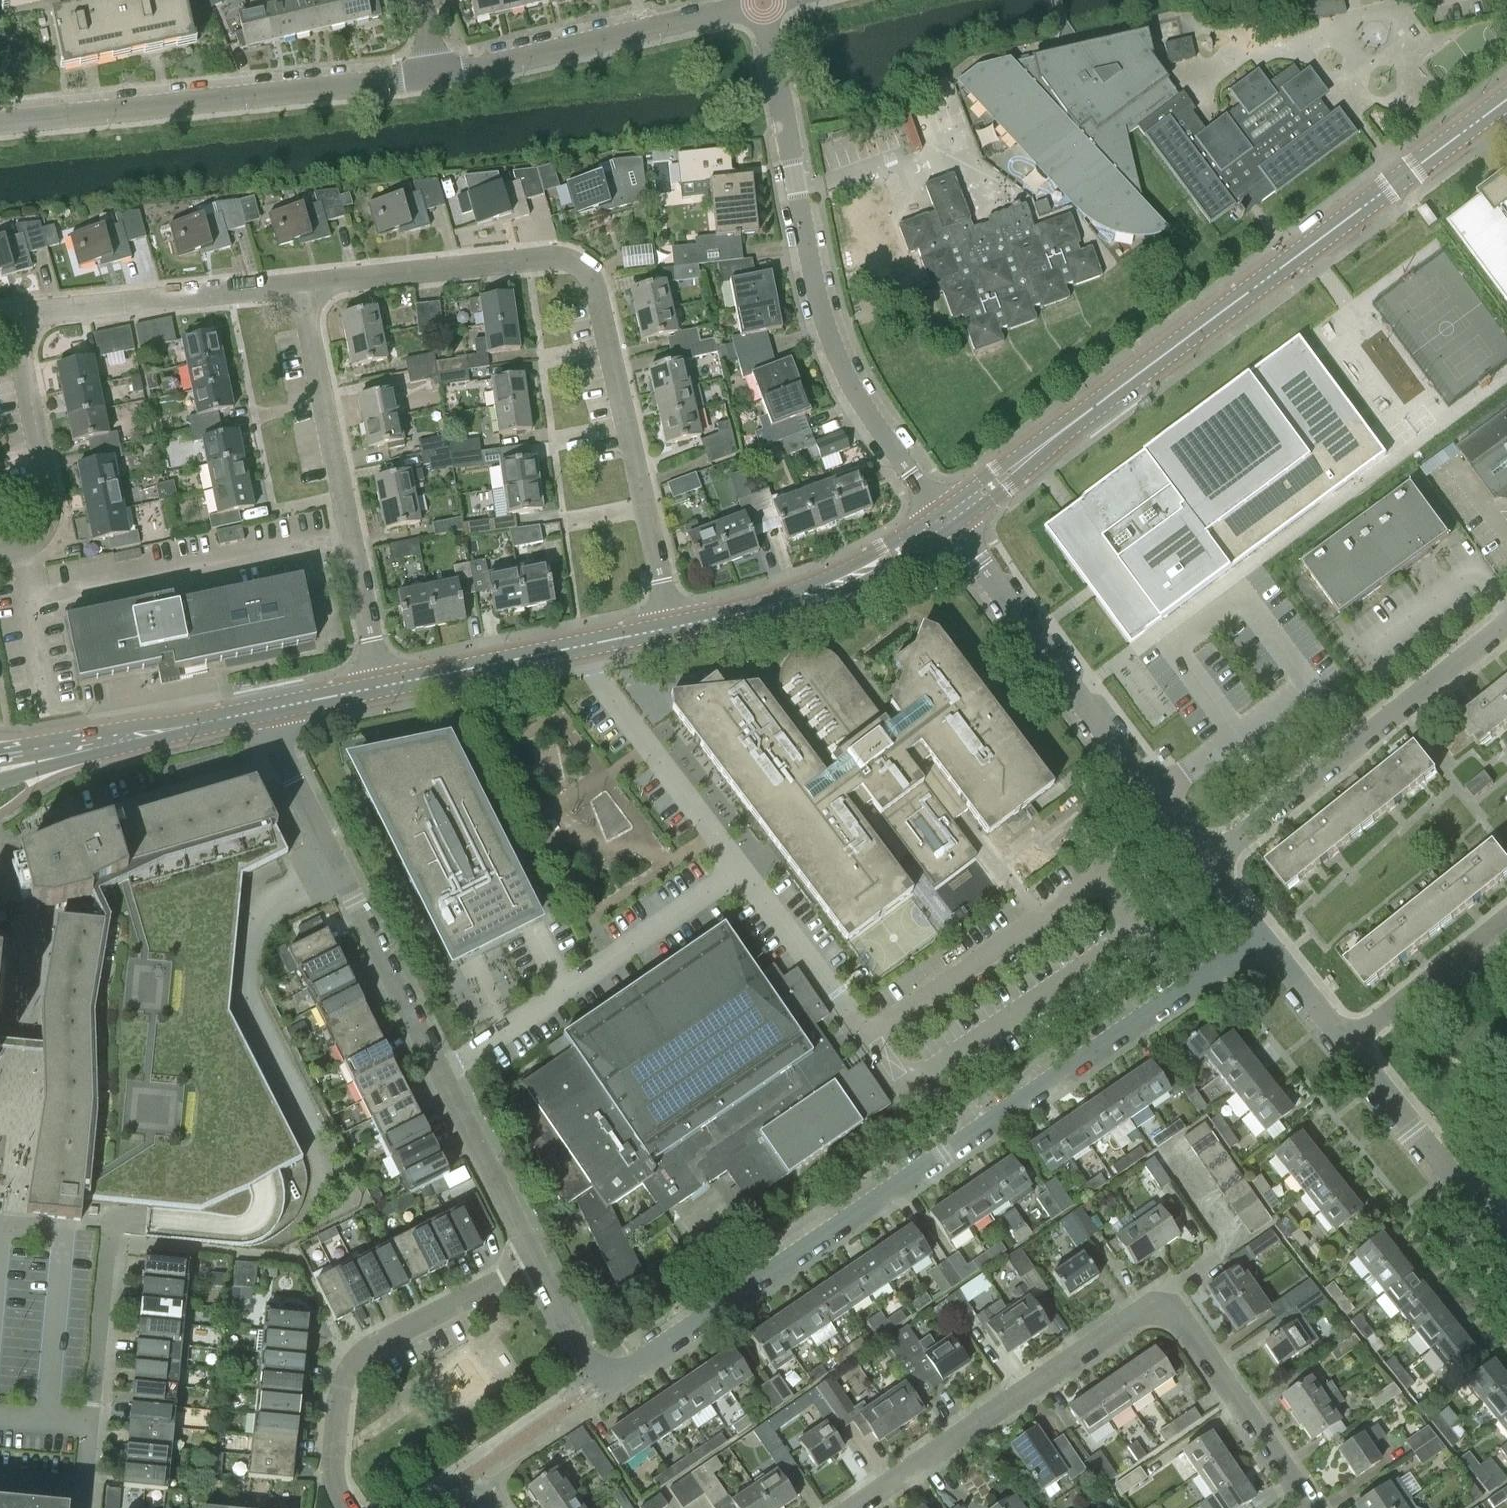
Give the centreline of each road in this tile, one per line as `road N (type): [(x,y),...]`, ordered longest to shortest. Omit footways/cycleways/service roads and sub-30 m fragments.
road 1 (residential): [(590,1361),(621,1378),(1253,930)]
road 2 (tertiary): [(940,511),(1506,97)]
road 3 (residential): [(668,627),(586,268),(555,250),(299,282)]
road 4 (residential): [(940,511),(859,403),(820,319),(763,0)]
road 5 (residential): [(536,1265),(335,864)]
road 6 (residential): [(0,122),(441,75)]
road 7 (residential): [(1200,859),(940,511)]
road 8 (residential): [(378,686),(299,282)]
road 9 (residential): [(1200,859),(1506,622)]
road 10 (residential): [(856,1507),(1152,1291)]
road 11 (residential): [(346,1507),(335,1485),(337,1396),(345,1373),(536,1265)]
road 12 (residential): [(322,1158),(246,1000),(247,959),(266,903),(335,864)]
road 13 (residential): [(82,1507),(109,1221),(140,1223)]
road 14 (residential): [(441,75),(750,0)]
road 15 (tertiary): [(668,627),(718,618),(863,564),(940,511)]
road 16 (tertiary): [(378,686),(668,627)]
road 17 (residential): [(299,282),(12,317)]
road 18 (residential): [(1307,1507),(1152,1291)]
road 19 (residential): [(0,553),(25,548),(46,514),(12,317)]
road 20 (tertiary): [(0,766),(254,711)]
road 21 (residential): [(1495,1230),(1345,1040)]
road 22 (residential): [(1506,902),(1345,1040)]
road 23 (residential): [(1152,1291),(1209,1251),(1217,1224),(1170,1153)]
road 24 (residential): [(335,864),(254,711)]
road 25 (residential): [(1345,1040),(1253,930)]
road 26 (tertiary): [(254,711),(378,686)]

